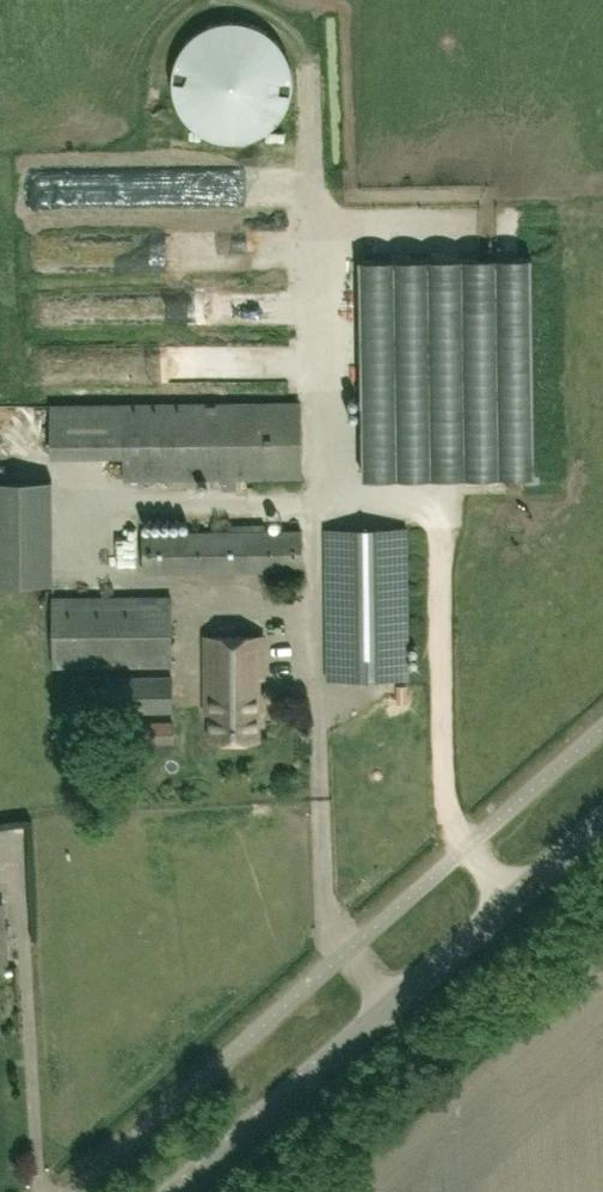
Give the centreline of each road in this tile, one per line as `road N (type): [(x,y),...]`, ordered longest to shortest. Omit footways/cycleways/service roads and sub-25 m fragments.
road 1 (tertiary): [(177,1191),(602,819)]

